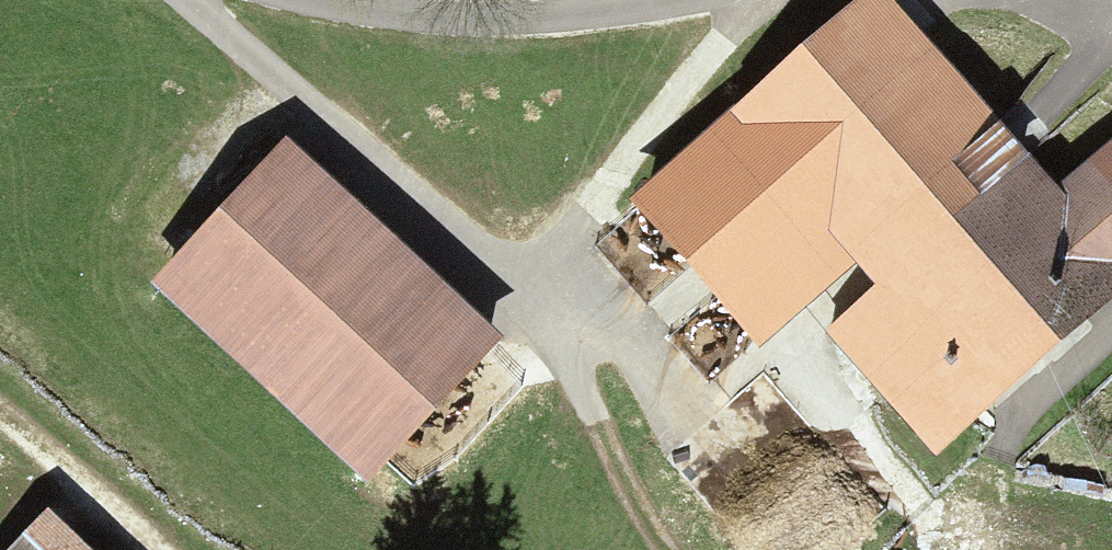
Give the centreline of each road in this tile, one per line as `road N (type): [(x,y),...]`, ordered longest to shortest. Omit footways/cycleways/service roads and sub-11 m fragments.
road 1 (track): [(254,0),(368,26),(550,35),(726,16),(778,0)]
road 2 (track): [(521,304),(639,522),(663,549)]
road 3 (track): [(1111,353),(1006,453),(946,549)]
road 4 (track): [(0,440),(57,477),(137,549)]

